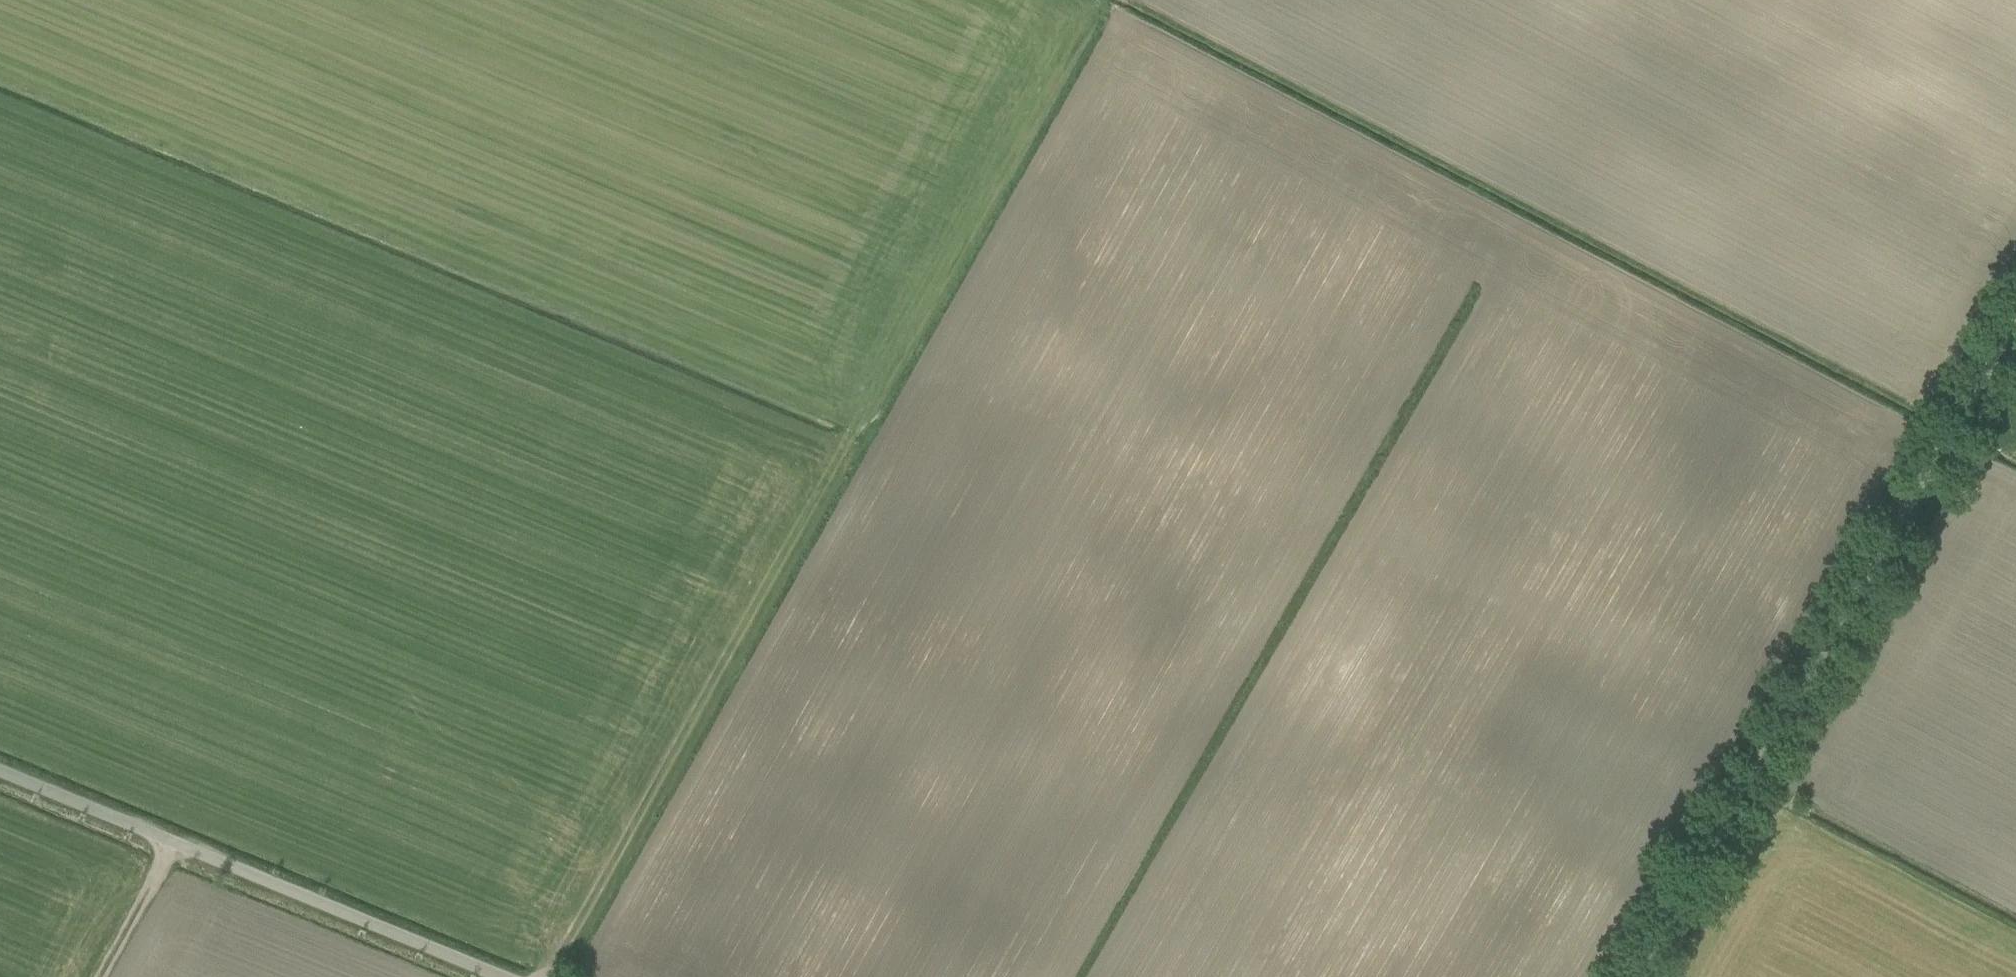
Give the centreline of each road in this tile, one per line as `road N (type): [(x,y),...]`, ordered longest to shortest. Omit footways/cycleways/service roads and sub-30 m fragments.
road 1 (unclassified): [(1635,976),(2015,326)]
road 2 (unclassified): [(483,976),(0,777)]

